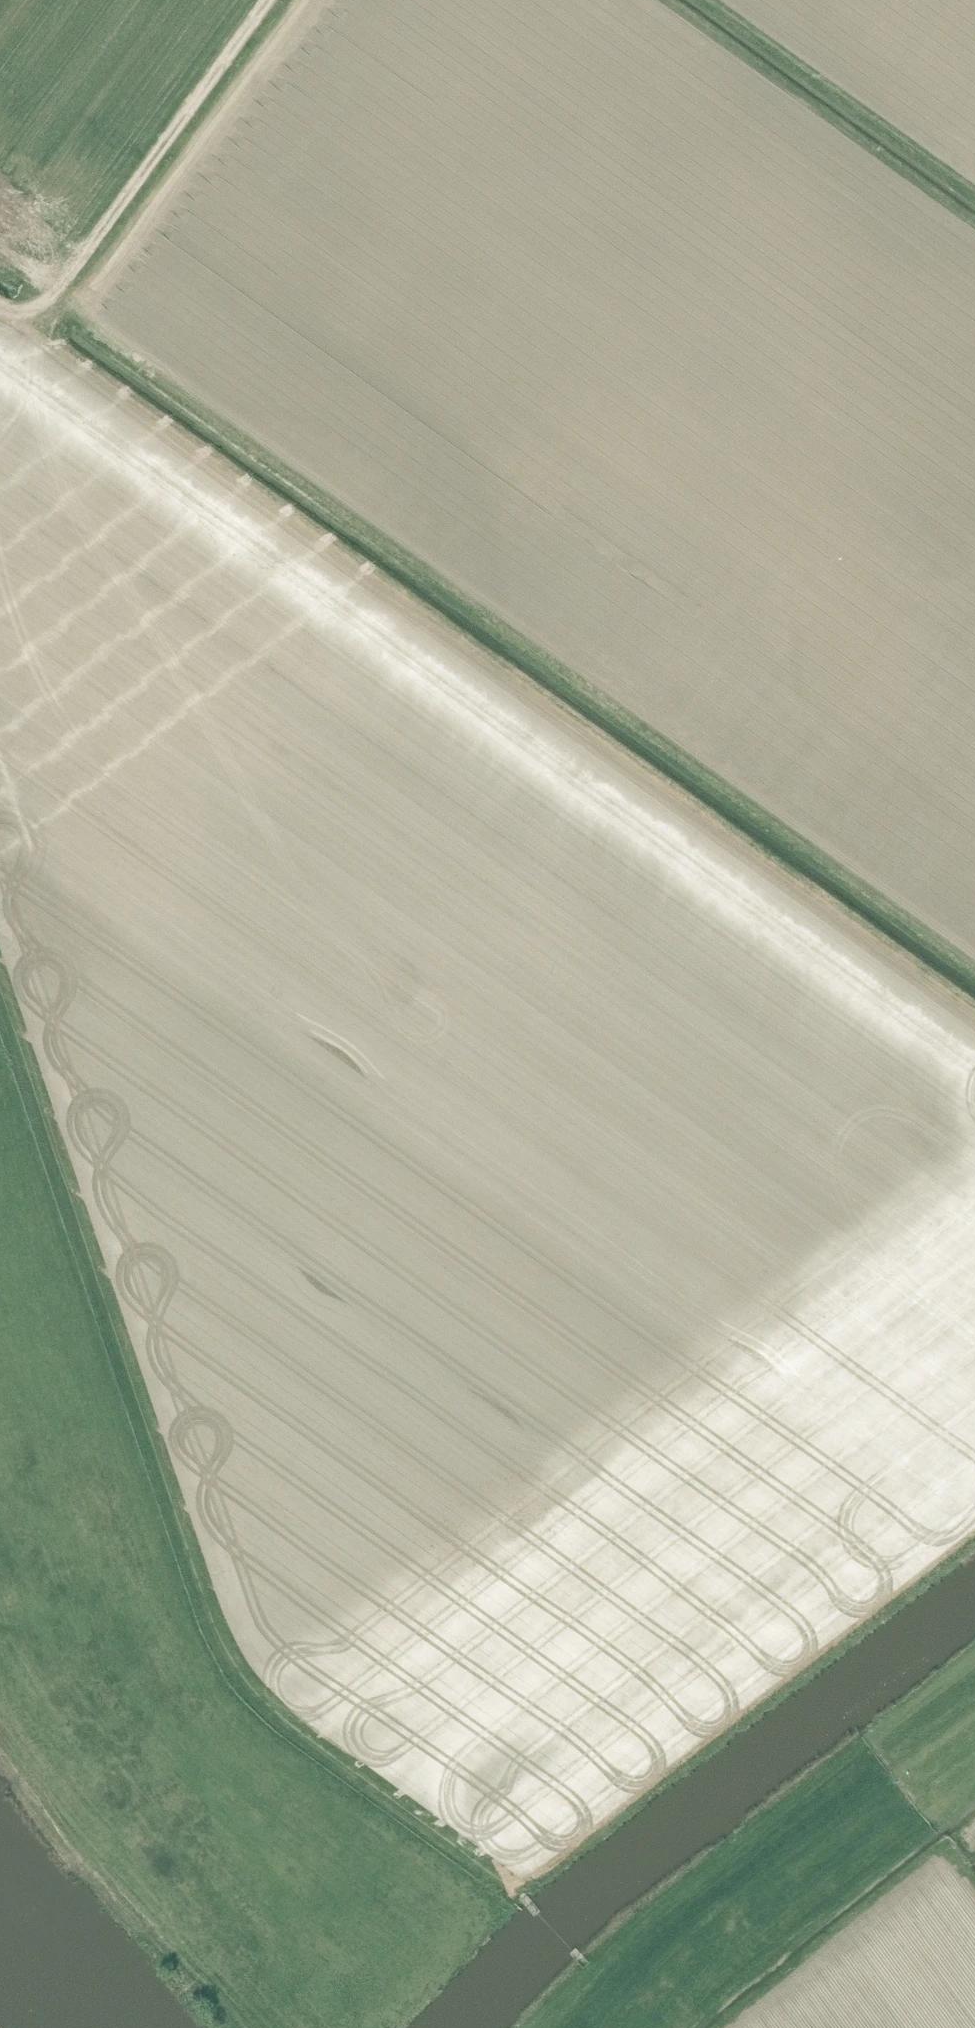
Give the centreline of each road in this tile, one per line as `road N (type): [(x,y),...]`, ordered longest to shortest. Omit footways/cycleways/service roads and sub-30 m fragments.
road 1 (track): [(533,1907),(295,1726),(238,1650),(189,1481),(91,1240),(0,958)]
road 2 (track): [(277,0),(60,299),(33,317),(0,306)]

